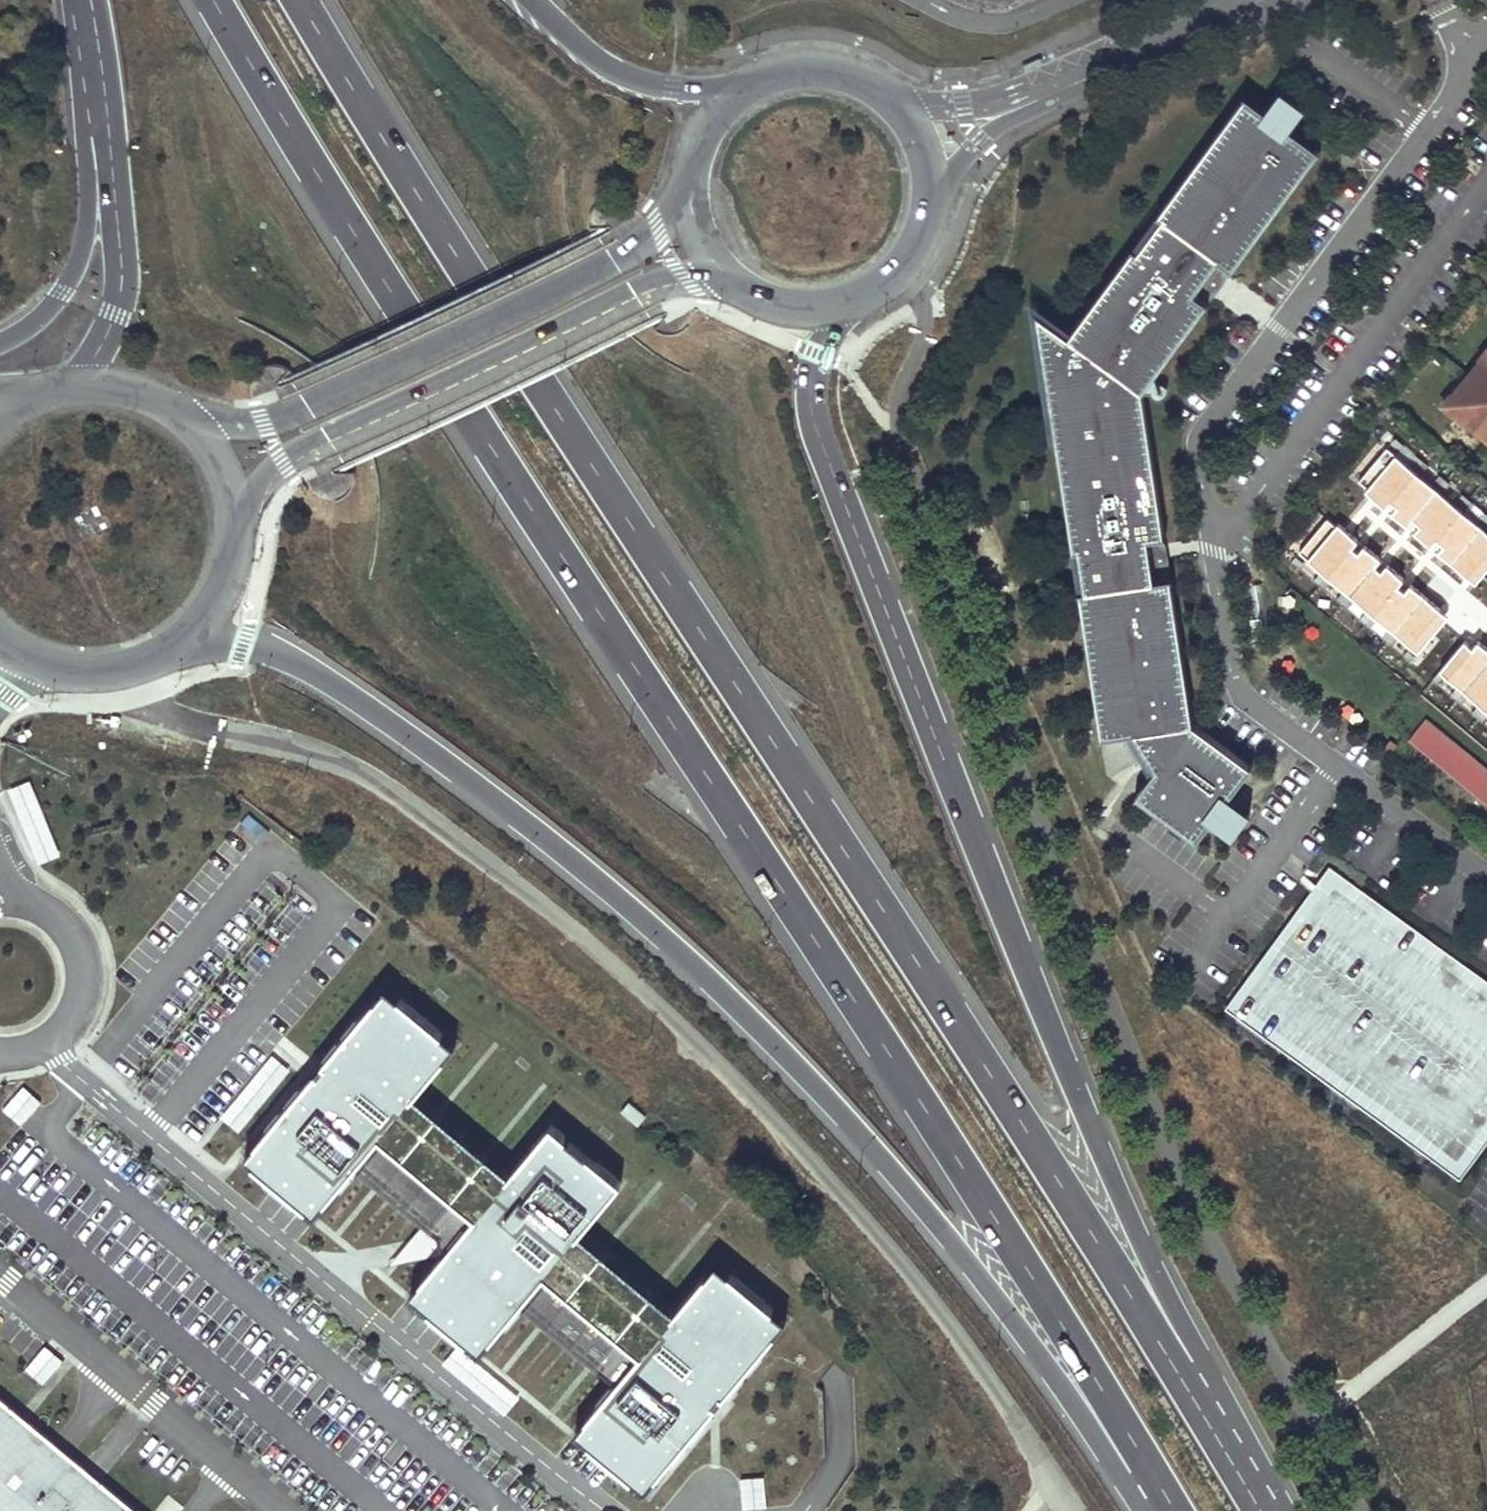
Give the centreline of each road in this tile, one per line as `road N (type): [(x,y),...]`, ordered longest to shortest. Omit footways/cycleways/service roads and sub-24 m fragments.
road 1 (trunk): [(214,0),(354,239),(1163,1487)]
road 2 (trunk): [(1203,1408),(517,350),(302,0)]
road 3 (trunk): [(186,642),(277,650),(375,711),(600,880),(763,1029),(959,1248),(1091,1431),(1163,1487)]
road 4 (trunk): [(1203,1408),(1168,1284),(1026,962),(837,495),(810,388),(845,305)]
road 5 (secondary): [(688,199),(622,254),(308,404),(256,421),(187,419)]
road 6 (secondary): [(236,507),(273,469),(329,438),(635,293),(723,274)]
road 7 (trunk): [(104,91),(123,277),(83,383)]
road 8 (trunk): [(104,91),(86,145),(78,262),(61,293),(0,341)]
road 9 (trunk): [(745,84),(671,91),(640,82),(575,41),(533,0)]
road 10 (tertiary): [(1030,97),(1243,0)]
road 11 (secondary): [(0,644),(32,663),(95,675),(186,642)]
road 12 (secondary): [(895,99),(839,69),(774,71),(745,84)]
road 13 (secondary): [(186,642),(221,596),(235,553),(236,507)]
road 14 (secondary): [(845,305),(906,265),(933,197)]
road 15 (tertiary): [(933,197),(975,141),(1030,97)]
road 16 (tertiary): [(1030,97),(954,106),(895,99)]
road 17 (secondary): [(745,84),(712,114),(692,154),(688,199)]
road 18 (secondary): [(723,274),(759,299),(802,310),(845,305)]

